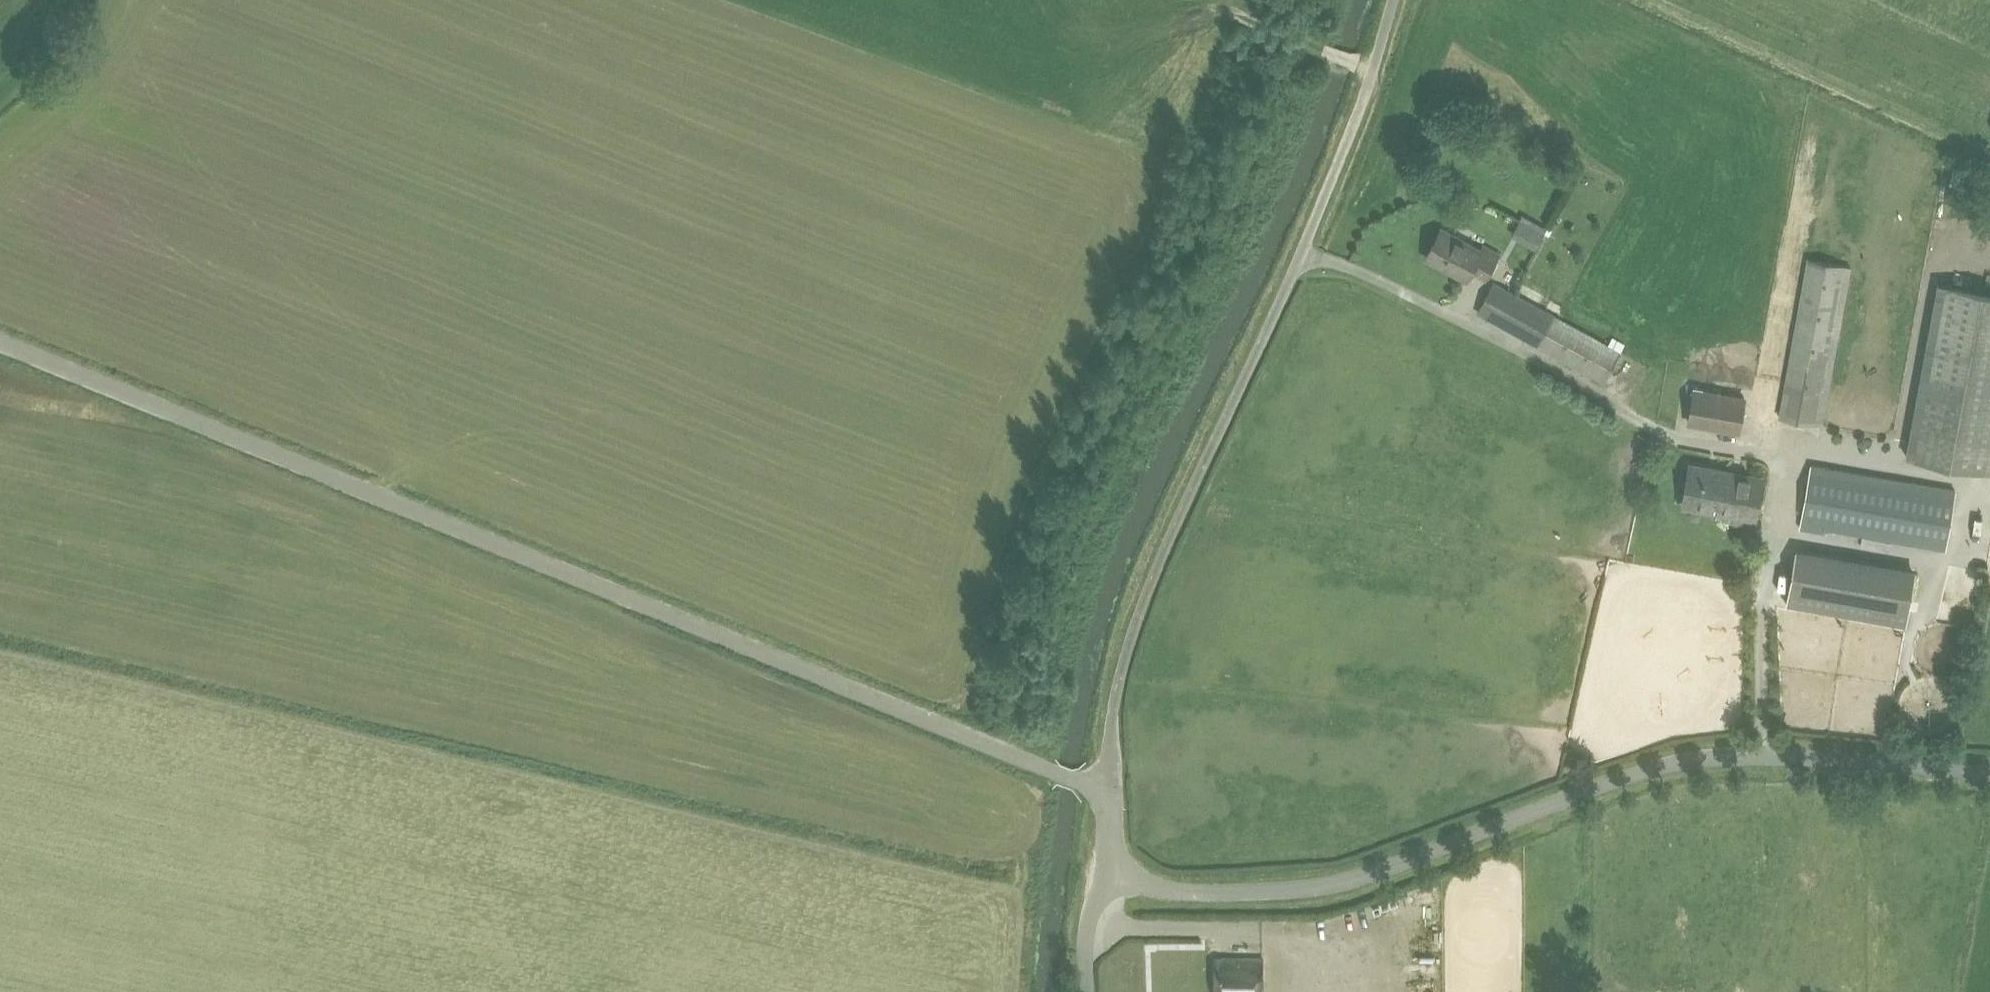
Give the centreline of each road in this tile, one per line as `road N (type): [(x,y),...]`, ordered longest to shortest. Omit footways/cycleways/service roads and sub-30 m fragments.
road 1 (unclassified): [(0,342),(1079,781)]
road 2 (unclassified): [(1104,876),(1173,891),(1331,886),(1648,769),(1719,755),(1989,775)]
road 3 (unclassified): [(1110,793),(1114,705),(1141,606),(1330,185),(1393,0)]
road 4 (track): [(1989,151),(1656,0)]
road 5 (track): [(1373,69),(1223,7)]

